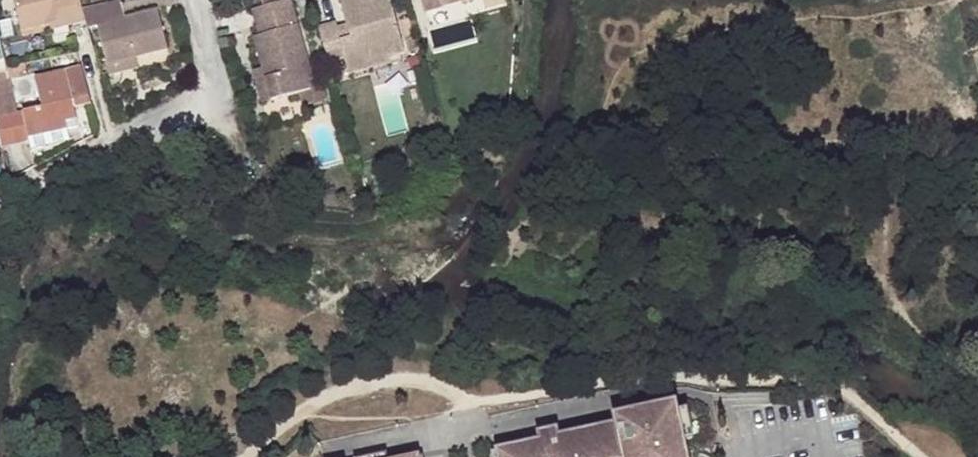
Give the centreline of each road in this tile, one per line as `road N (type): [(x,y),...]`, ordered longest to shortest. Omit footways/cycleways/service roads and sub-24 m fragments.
road 1 (residential): [(618,399),(429,433)]
road 2 (residential): [(194,0),(212,108),(148,136)]

